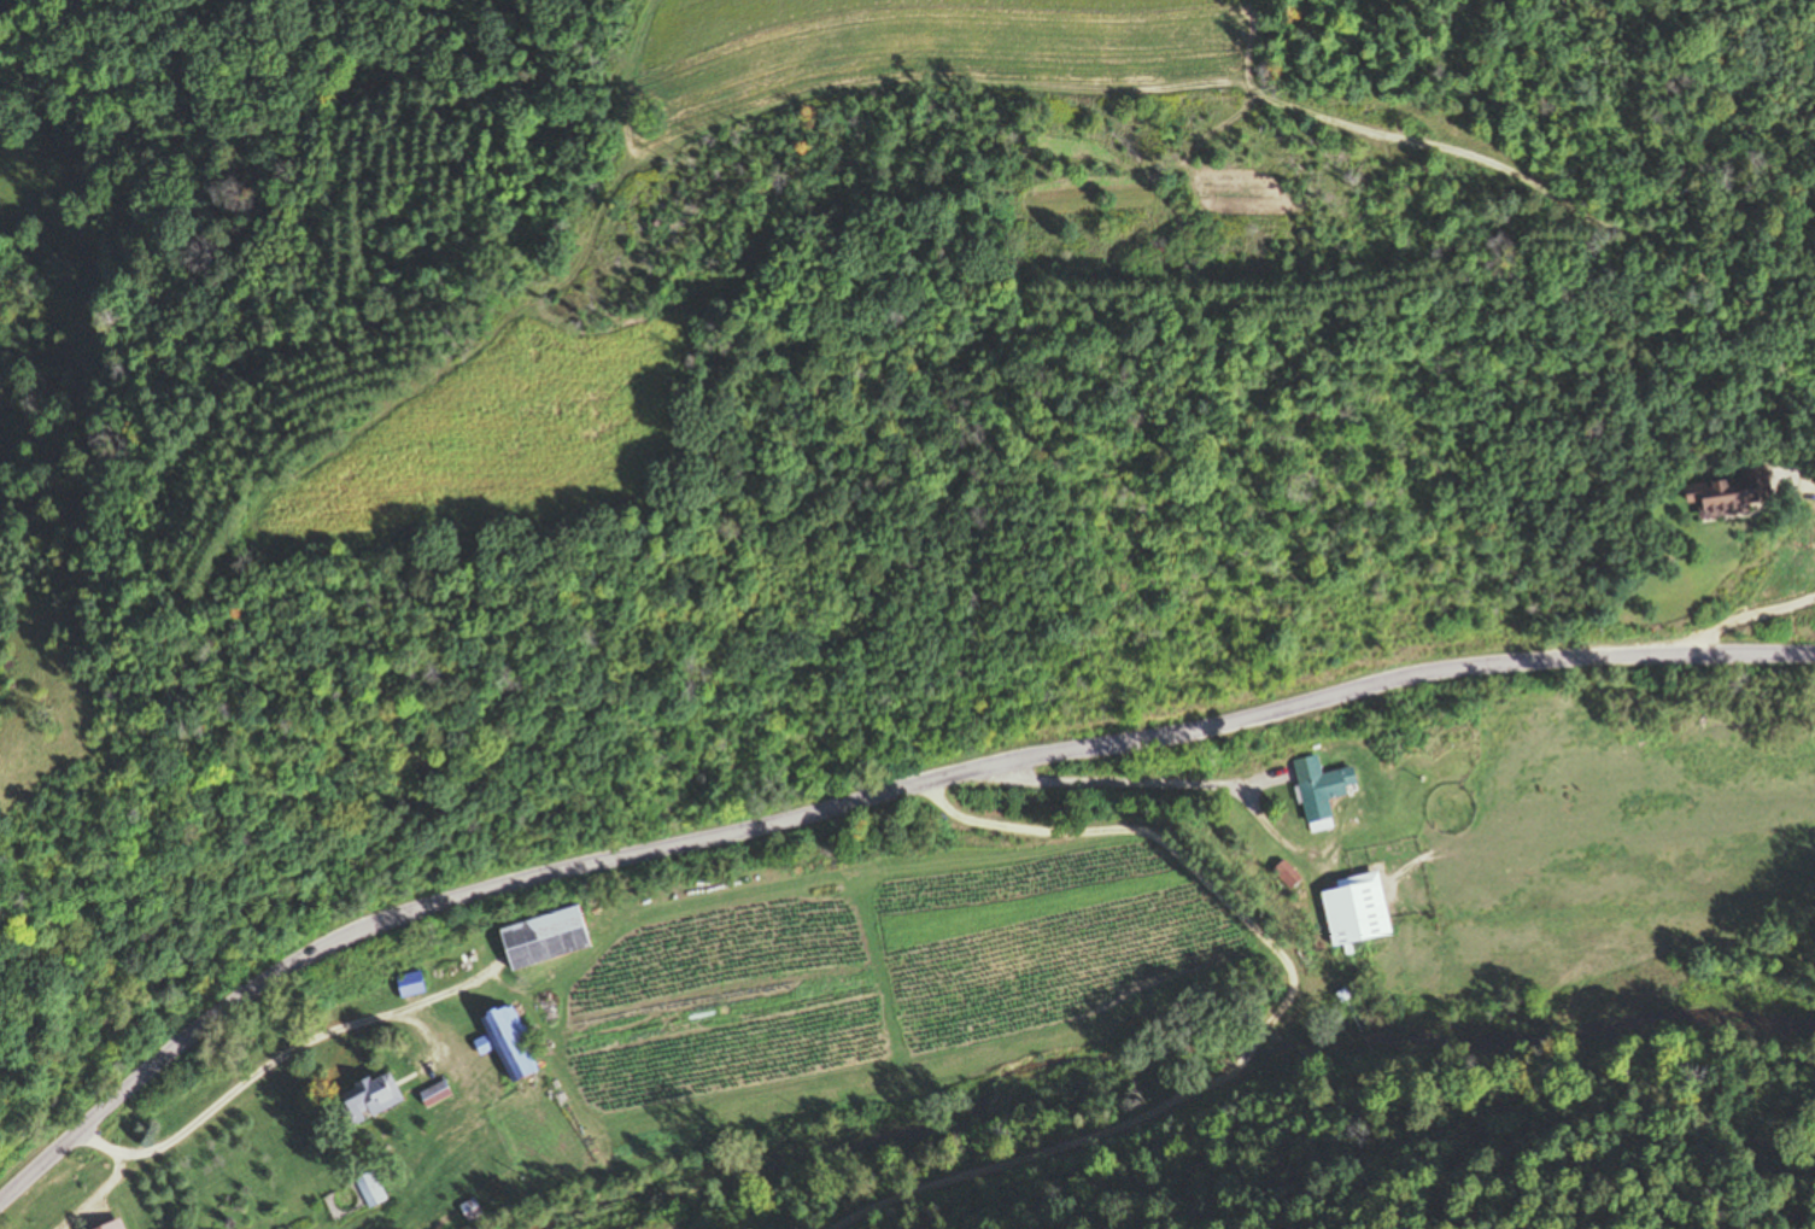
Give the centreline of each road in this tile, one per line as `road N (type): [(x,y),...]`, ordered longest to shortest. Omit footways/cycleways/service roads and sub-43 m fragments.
road 1 (residential): [(1814,657),(1487,674),(1205,741),(1013,769),(446,902),(294,967),(81,1125),(0,1213)]

